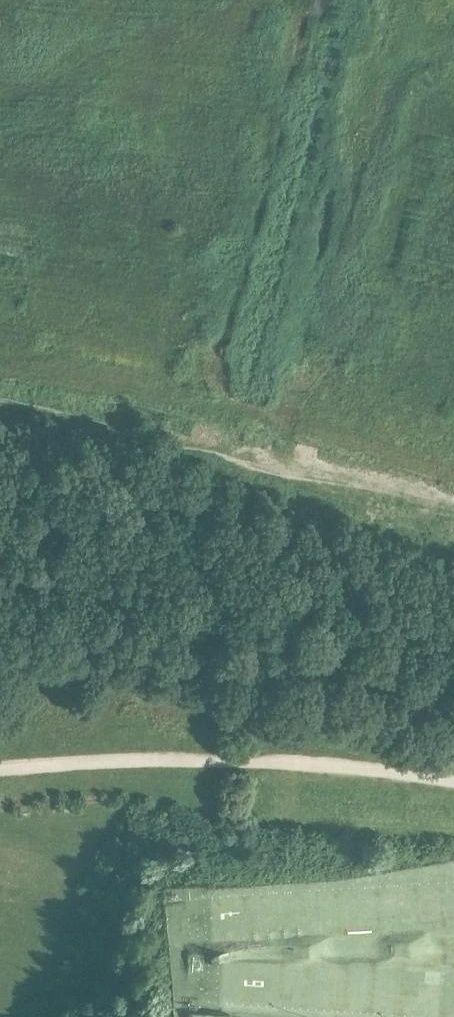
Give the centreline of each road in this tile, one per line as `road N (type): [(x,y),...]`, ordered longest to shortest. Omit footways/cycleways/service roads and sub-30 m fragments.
road 1 (track): [(0,770),(253,758),(453,781)]

